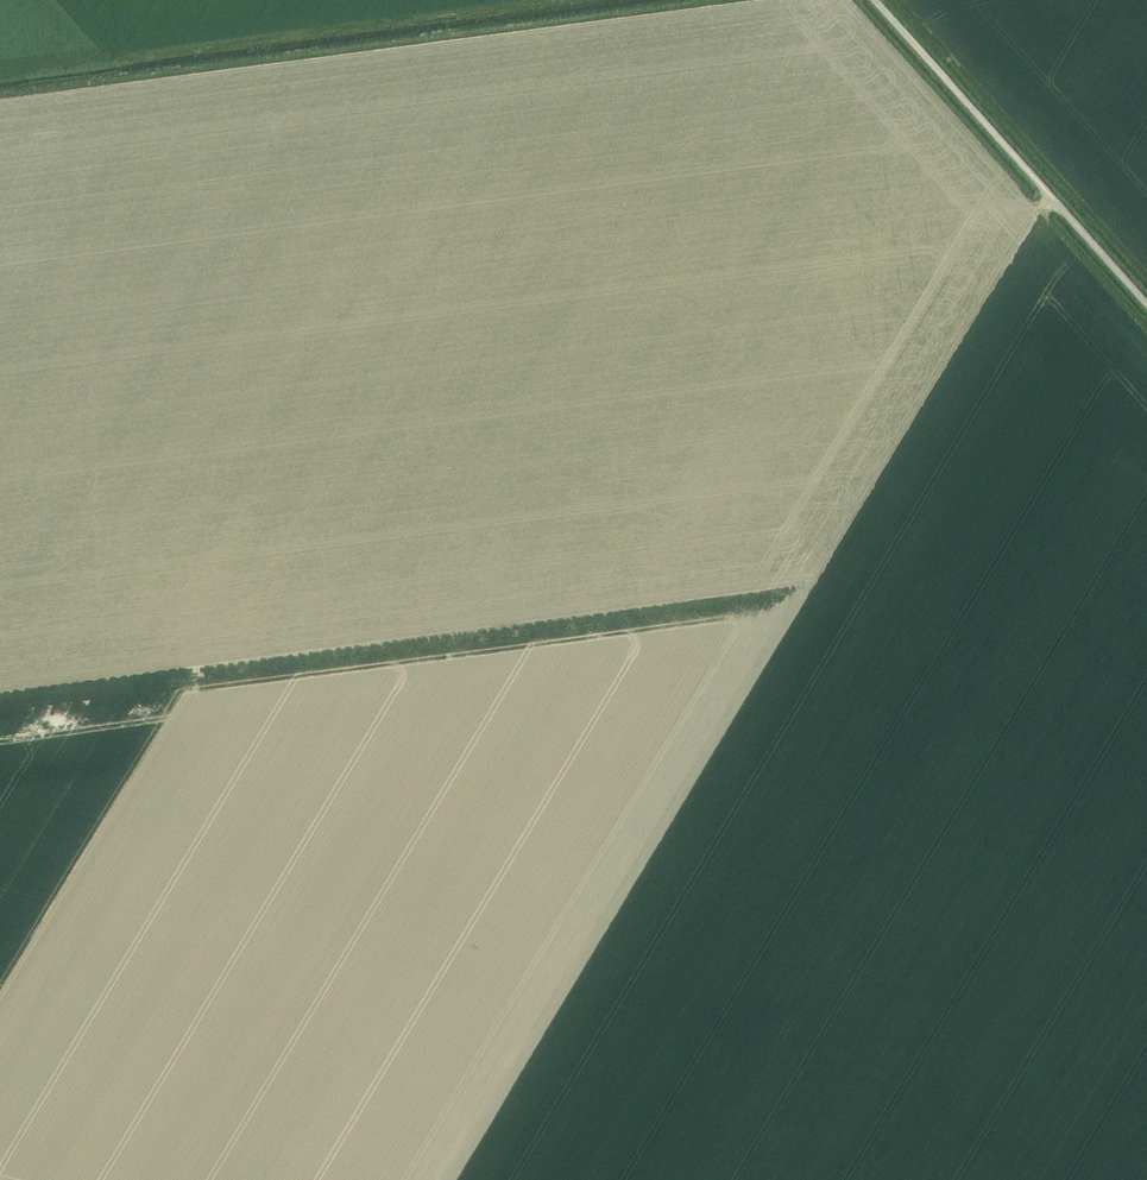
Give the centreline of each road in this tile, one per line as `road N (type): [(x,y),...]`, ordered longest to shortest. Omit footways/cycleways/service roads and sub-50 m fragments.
road 1 (unclassified): [(1146,301),(876,0)]

